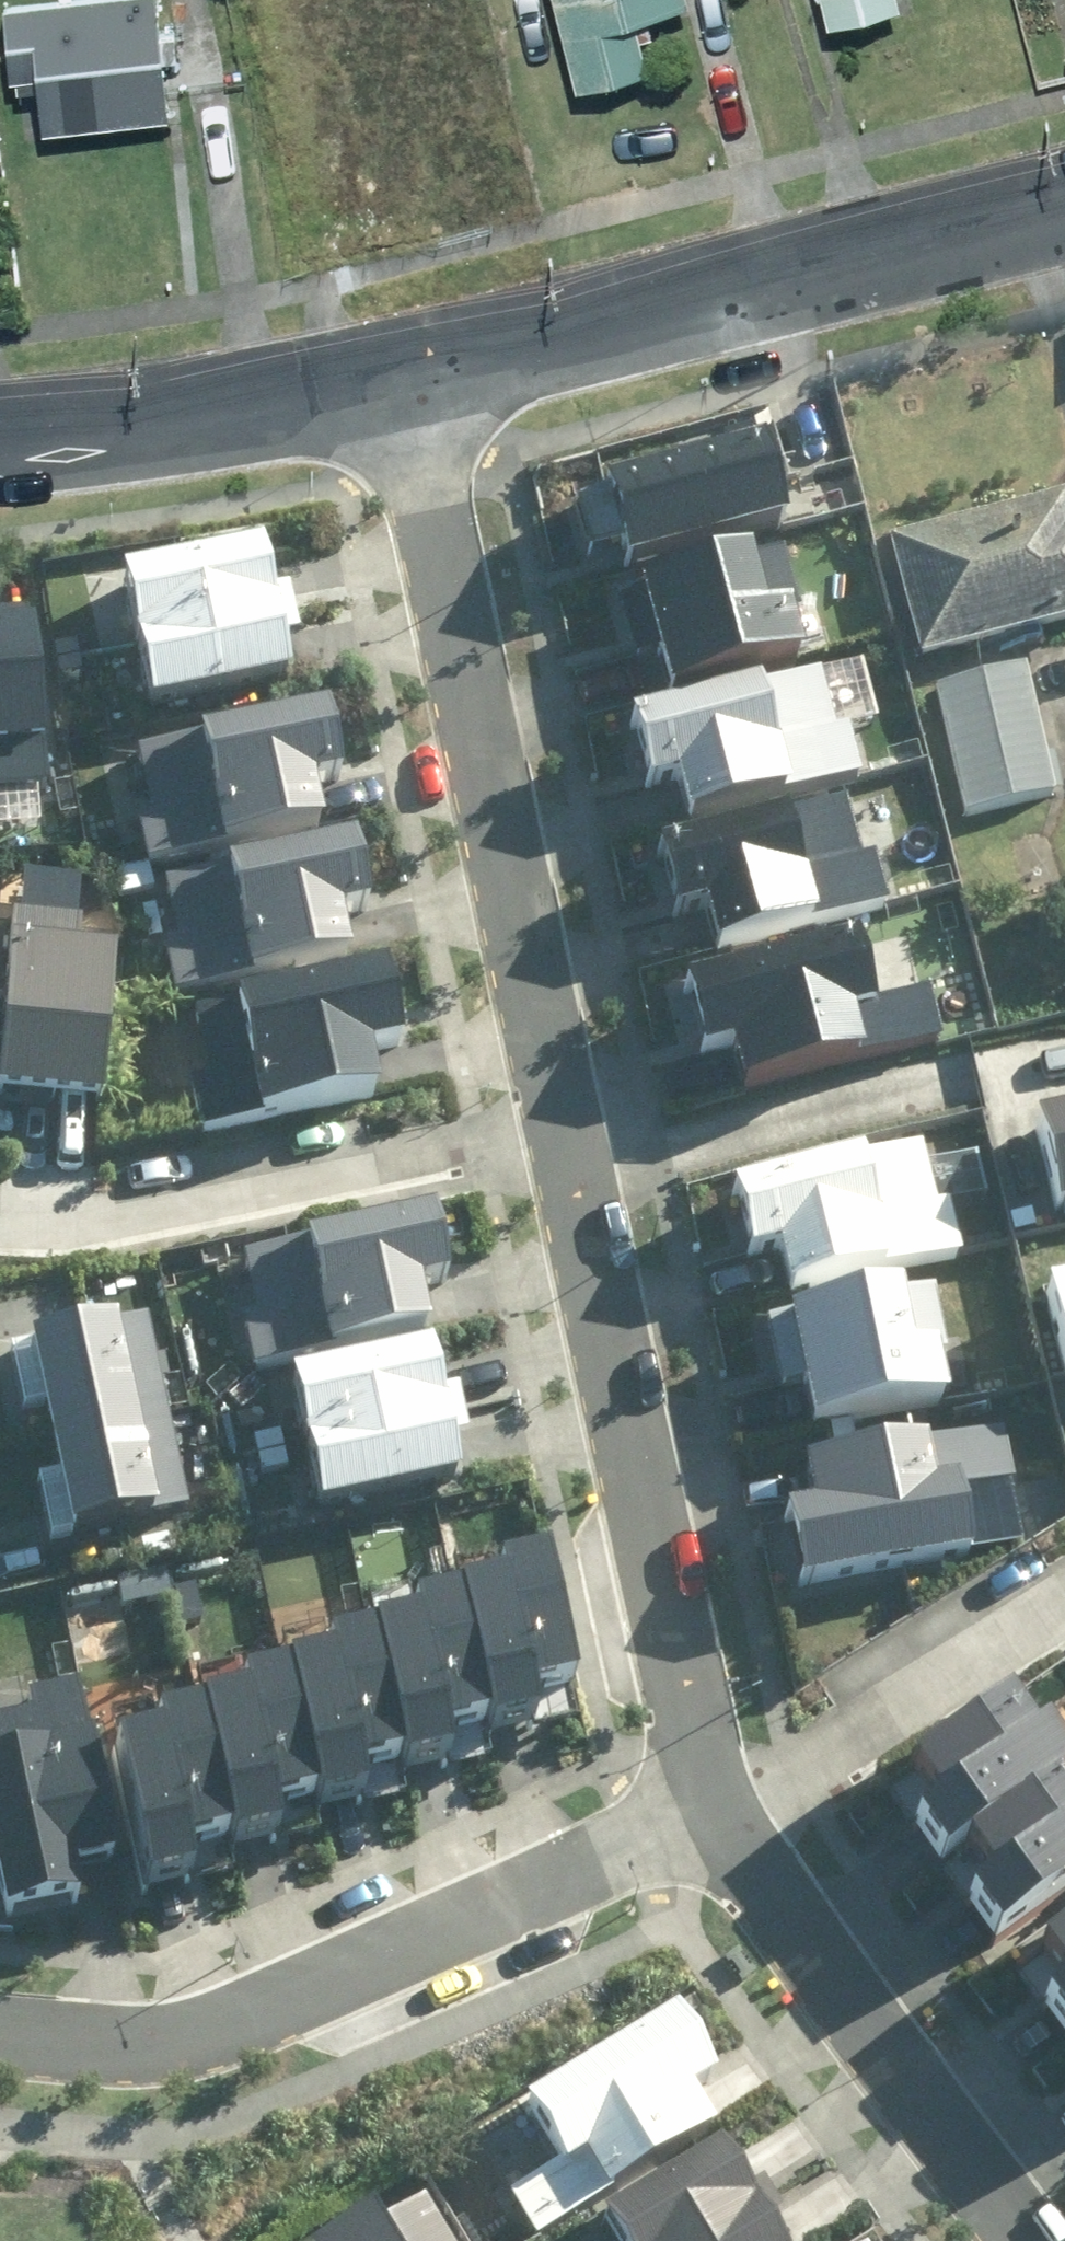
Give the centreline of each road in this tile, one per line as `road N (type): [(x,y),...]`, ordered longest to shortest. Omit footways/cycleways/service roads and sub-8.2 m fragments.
road 1 (residential): [(566,1128),(404,380)]
road 2 (residential): [(710,1810),(183,2046),(0,2039)]
road 3 (residential): [(710,1810),(566,1128)]
road 4 (residential): [(404,380),(1064,212)]
road 5 (residential): [(566,1128),(207,1200),(0,1210)]
road 6 (residential): [(1029,2240),(710,1810)]
road 7 (residential): [(1064,1597),(710,1810)]
road 8 (residential): [(0,439),(168,422),(404,380)]

